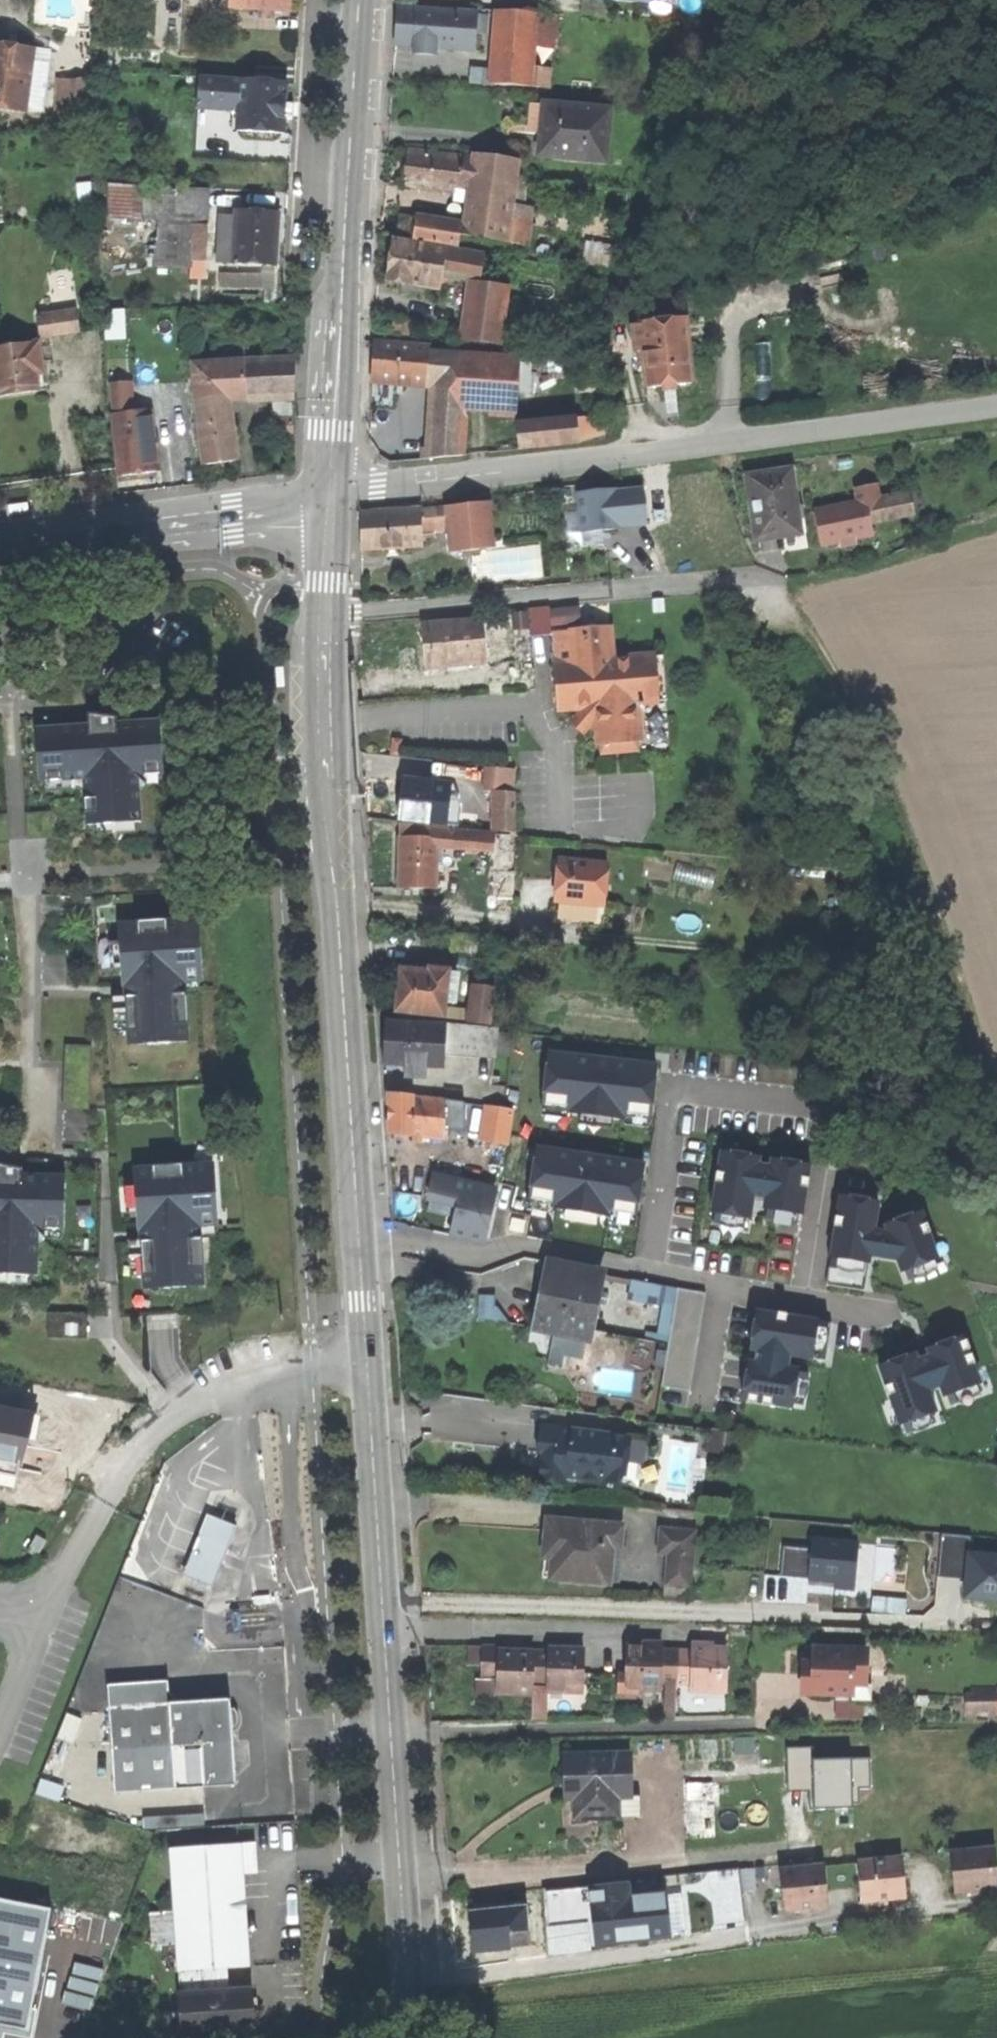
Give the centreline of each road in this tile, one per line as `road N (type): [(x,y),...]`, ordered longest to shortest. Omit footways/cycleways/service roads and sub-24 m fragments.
road 1 (tertiary): [(327,502),(364,488),(996,406)]
road 2 (track): [(996,1114),(931,894),(835,690),(779,593)]
road 3 (secondary): [(327,502),(359,0)]
road 4 (residential): [(325,617),(739,579),(779,593)]
road 5 (secondary): [(358,1236),(383,1624)]
road 6 (secondary): [(383,1624),(408,1985)]
road 7 (secondary): [(336,888),(358,1236)]
road 8 (residential): [(408,1985),(742,1937)]
road 9 (secondary): [(0,548),(327,502)]
road 10 (residential): [(648,1271),(675,1094),(824,1104)]
road 11 (residential): [(383,1624),(691,1634)]
road 12 (residential): [(358,1236),(469,1256),(537,1247),(648,1271)]
road 13 (secondary): [(336,888),(325,617)]
road 14 (residential): [(807,1301),(826,1172)]
road 15 (residential): [(722,1285),(704,1404)]

